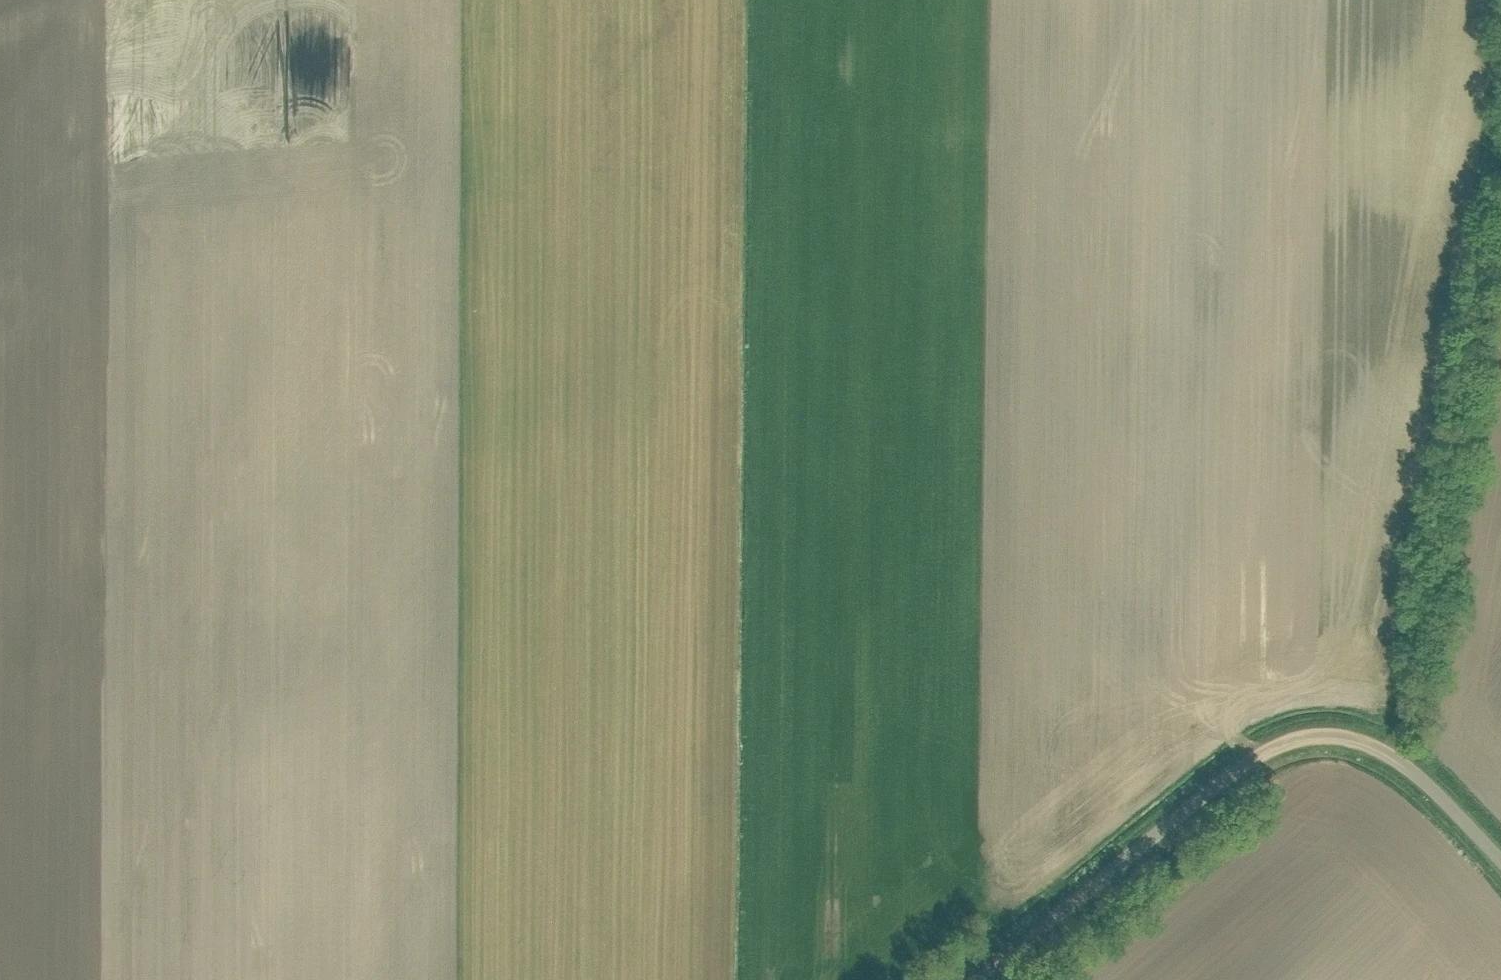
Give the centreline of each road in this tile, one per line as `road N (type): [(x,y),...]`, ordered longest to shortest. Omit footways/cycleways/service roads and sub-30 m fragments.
road 1 (unclassified): [(979,979),(1238,768),(1284,742),(1321,734),(1397,756),(1500,863)]

